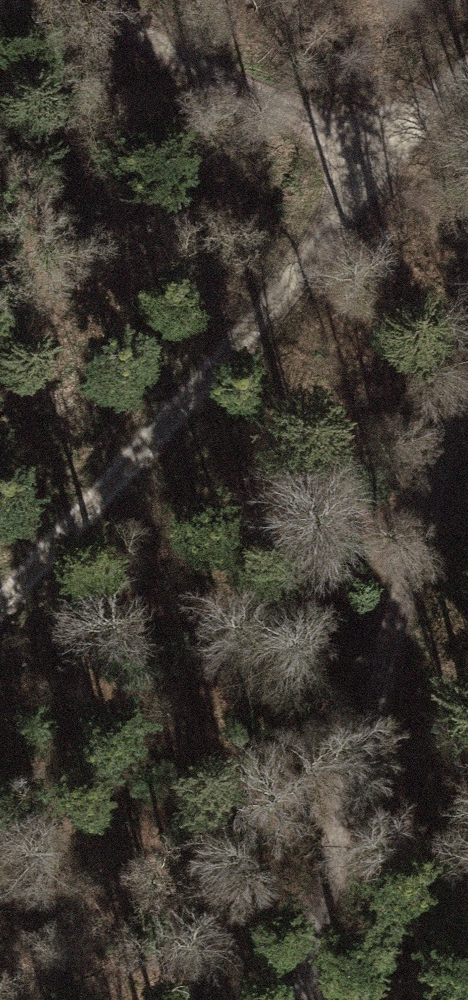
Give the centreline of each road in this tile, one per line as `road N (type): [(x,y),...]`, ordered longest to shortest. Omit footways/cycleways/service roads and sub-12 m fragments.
road 1 (track): [(467,396),(397,612),(299,999)]
road 2 (track): [(377,153),(280,308),(0,606)]
road 3 (track): [(377,153),(130,30),(91,0)]

